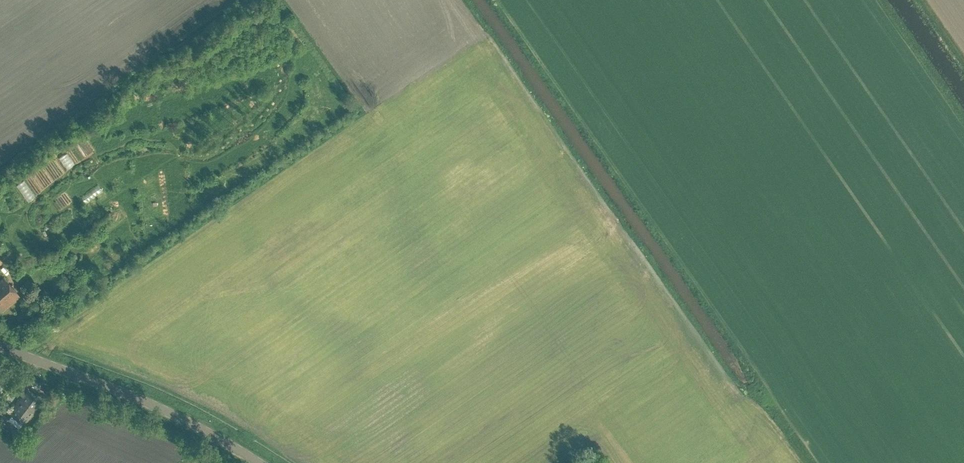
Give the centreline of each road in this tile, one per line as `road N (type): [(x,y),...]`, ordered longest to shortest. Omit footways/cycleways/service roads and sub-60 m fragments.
road 1 (tertiary): [(260,462),(150,404),(0,344)]
road 2 (track): [(963,133),(872,0)]

